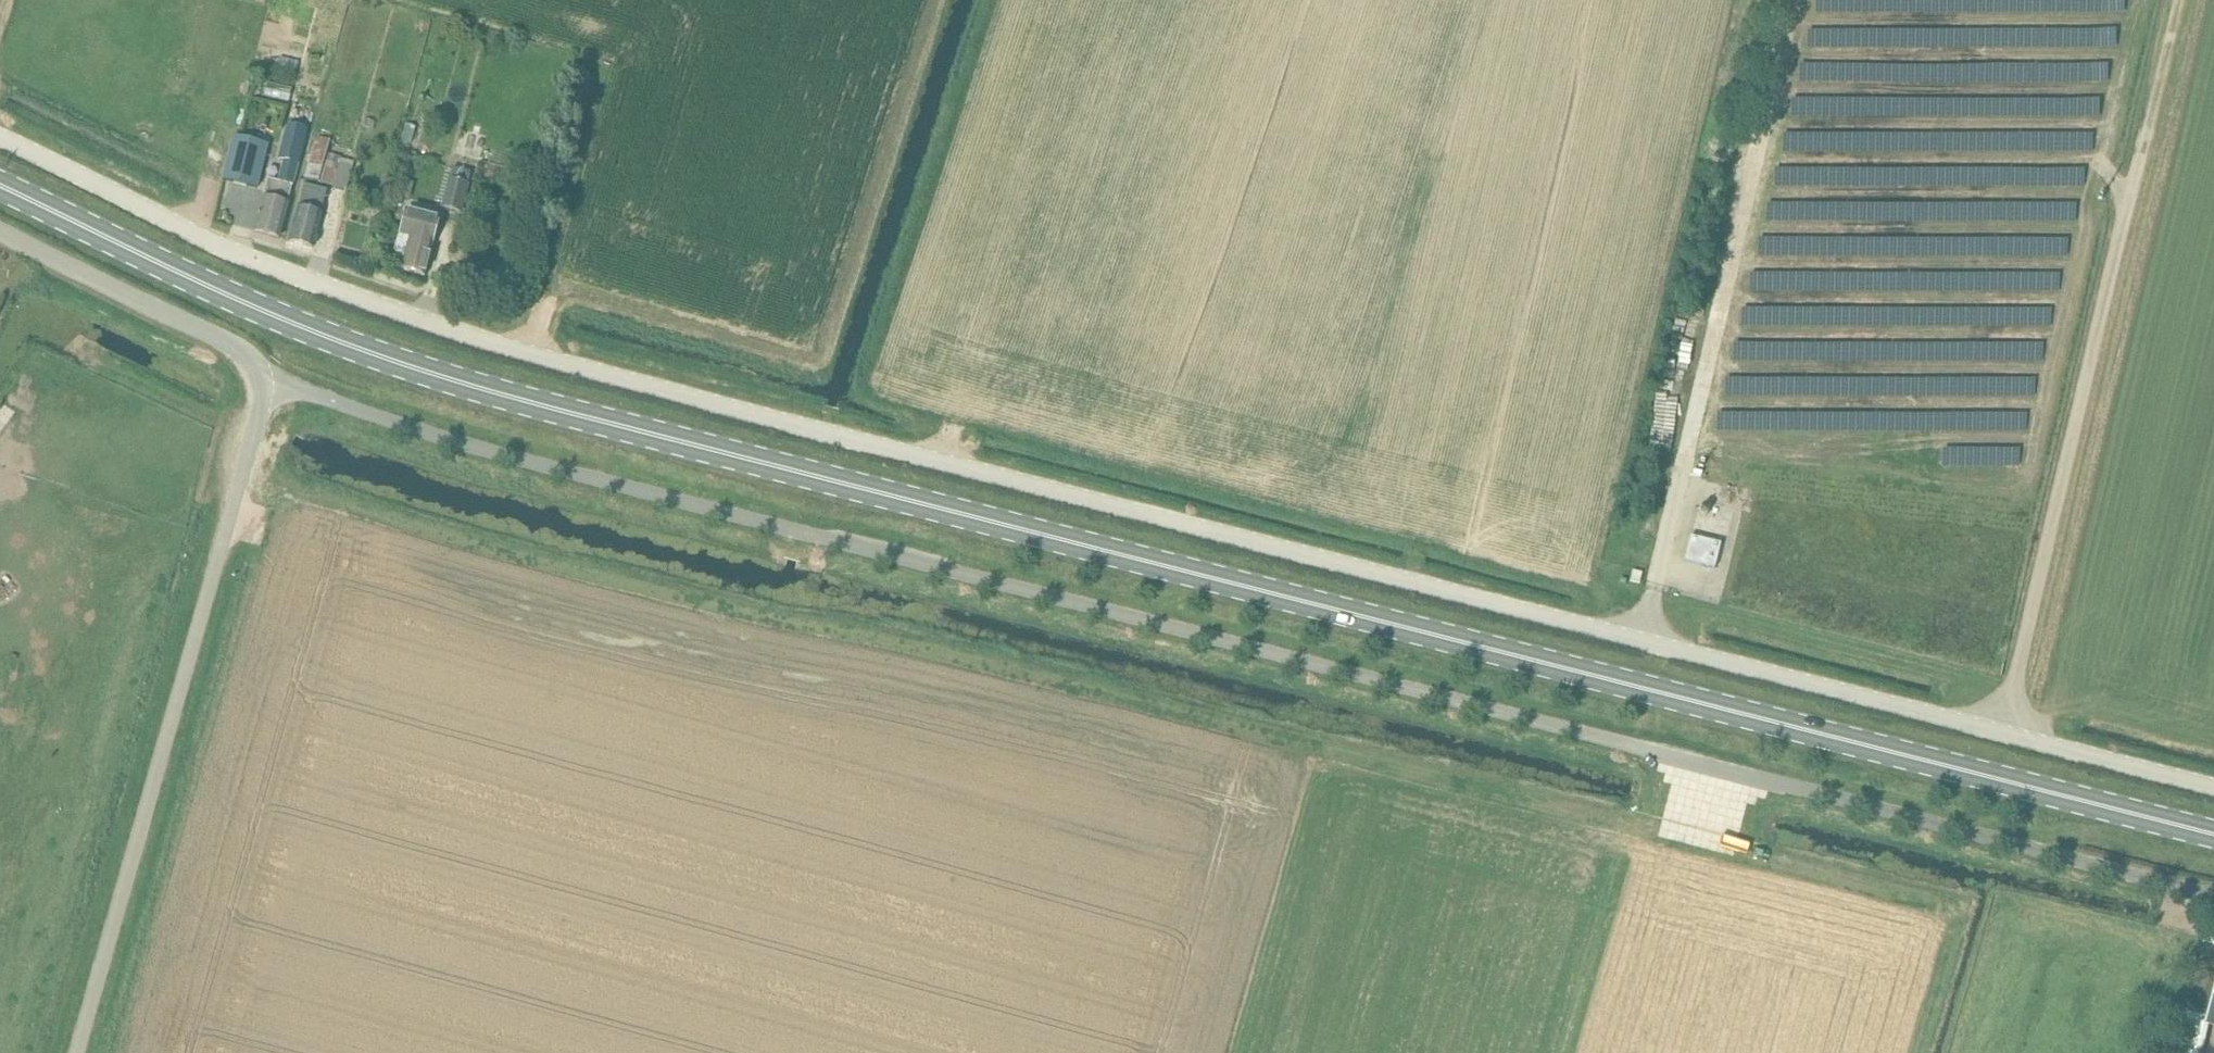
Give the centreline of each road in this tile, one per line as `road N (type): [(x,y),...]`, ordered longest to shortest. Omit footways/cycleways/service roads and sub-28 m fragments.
road 1 (unclassified): [(2213,790),(1637,648),(442,331),(160,220),(0,141)]
road 2 (primary): [(2213,831),(1979,779),(505,394),(287,321),(0,188)]
road 3 (unclassified): [(2213,892),(947,572),(427,434),(272,384)]
road 4 (unclassified): [(81,1052),(272,384)]
road 5 (unclassified): [(272,384),(227,338),(0,229)]

